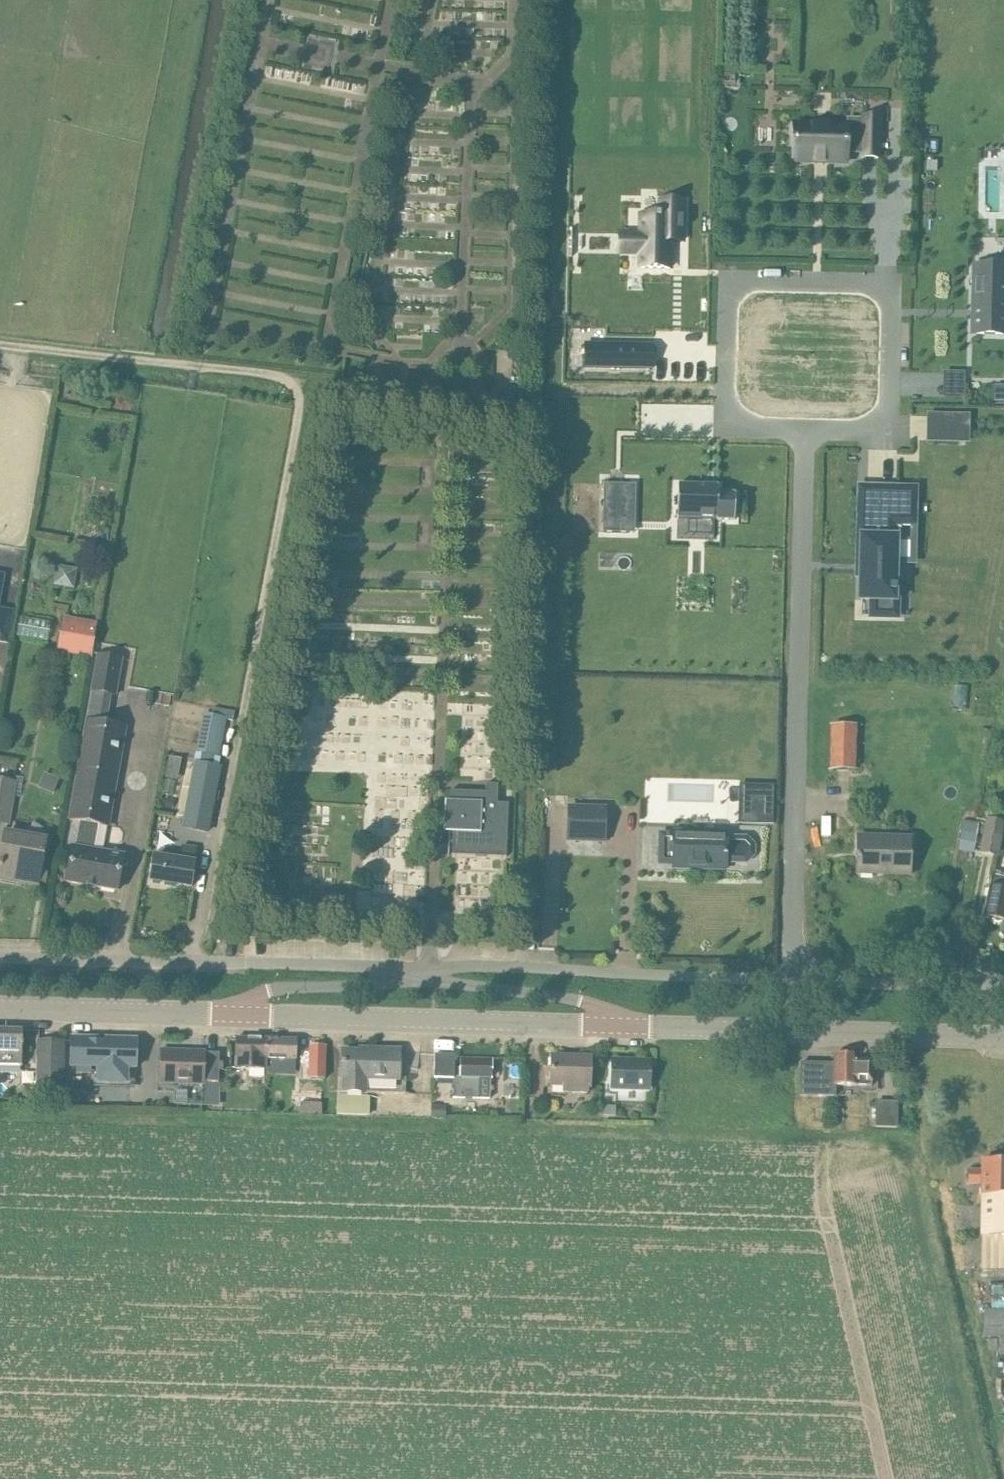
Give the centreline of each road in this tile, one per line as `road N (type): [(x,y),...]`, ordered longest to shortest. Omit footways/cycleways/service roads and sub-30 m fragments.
road 1 (residential): [(804,432),(791,982)]
road 2 (residential): [(415,969),(0,959)]
road 3 (residential): [(804,432),(887,433),(890,282),(728,279)]
road 4 (tertiary): [(620,1027),(1003,1038)]
road 5 (tertiary): [(238,1015),(620,1027)]
road 6 (residential): [(791,982),(415,969)]
road 7 (tertiary): [(0,1008),(238,1015)]
road 8 (residential): [(728,279),(726,430),(804,432)]
road 9 (residential): [(620,1027),(585,1004),(447,983),(415,969)]
road 10 (residential): [(238,1015),(263,994),(371,984),(415,969)]
road 11 (track): [(554,388),(726,393)]
road 12 (residential): [(960,986),(791,982)]

